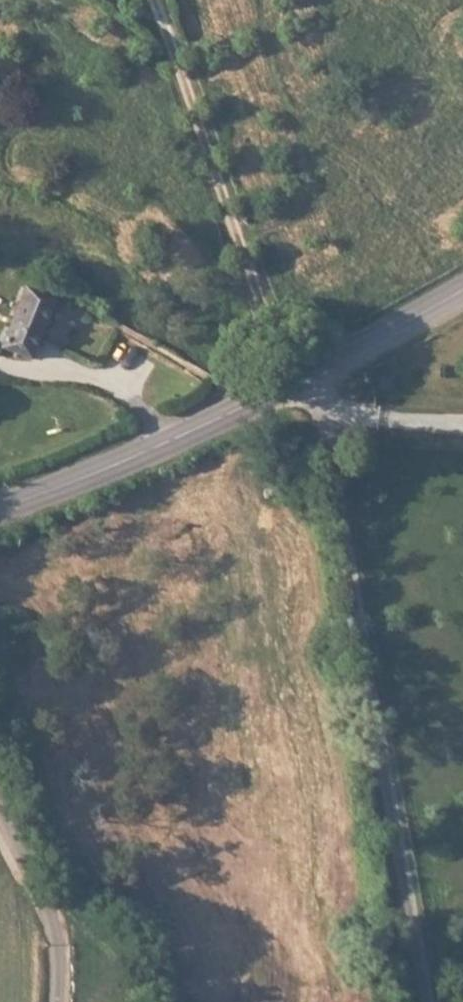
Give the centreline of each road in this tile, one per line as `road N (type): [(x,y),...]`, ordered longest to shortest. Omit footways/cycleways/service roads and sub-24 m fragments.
road 1 (unclassified): [(426,1001),(318,370)]
road 2 (secondary): [(0,506),(178,438),(318,370)]
road 3 (unclassified): [(56,1001),(50,920),(0,807)]
road 4 (secondary): [(318,370),(462,285)]

